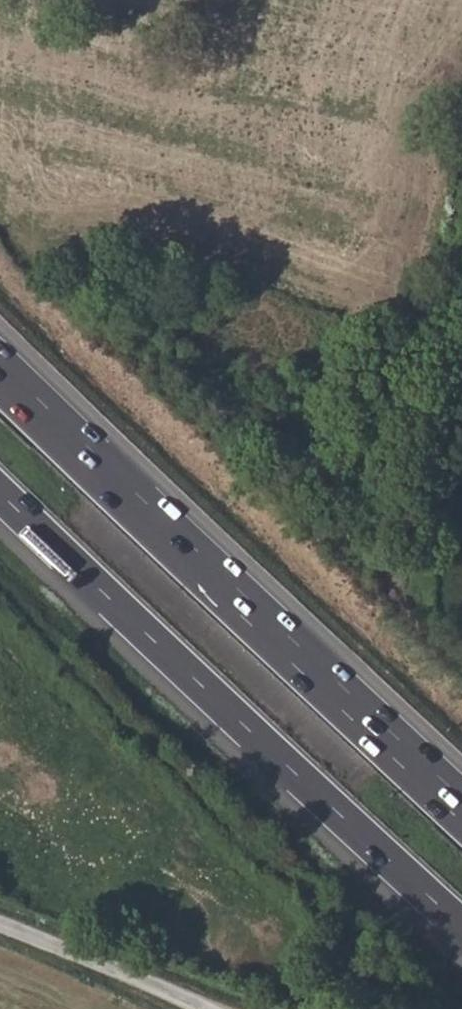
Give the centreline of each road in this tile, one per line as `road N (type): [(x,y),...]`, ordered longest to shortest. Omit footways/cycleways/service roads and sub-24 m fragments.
road 1 (trunk): [(461,808),(0,361)]
road 2 (trunk): [(0,492),(461,926)]
road 3 (track): [(461,399),(402,572),(404,615),(461,672)]
road 4 (unclassified): [(0,927),(211,1008)]

